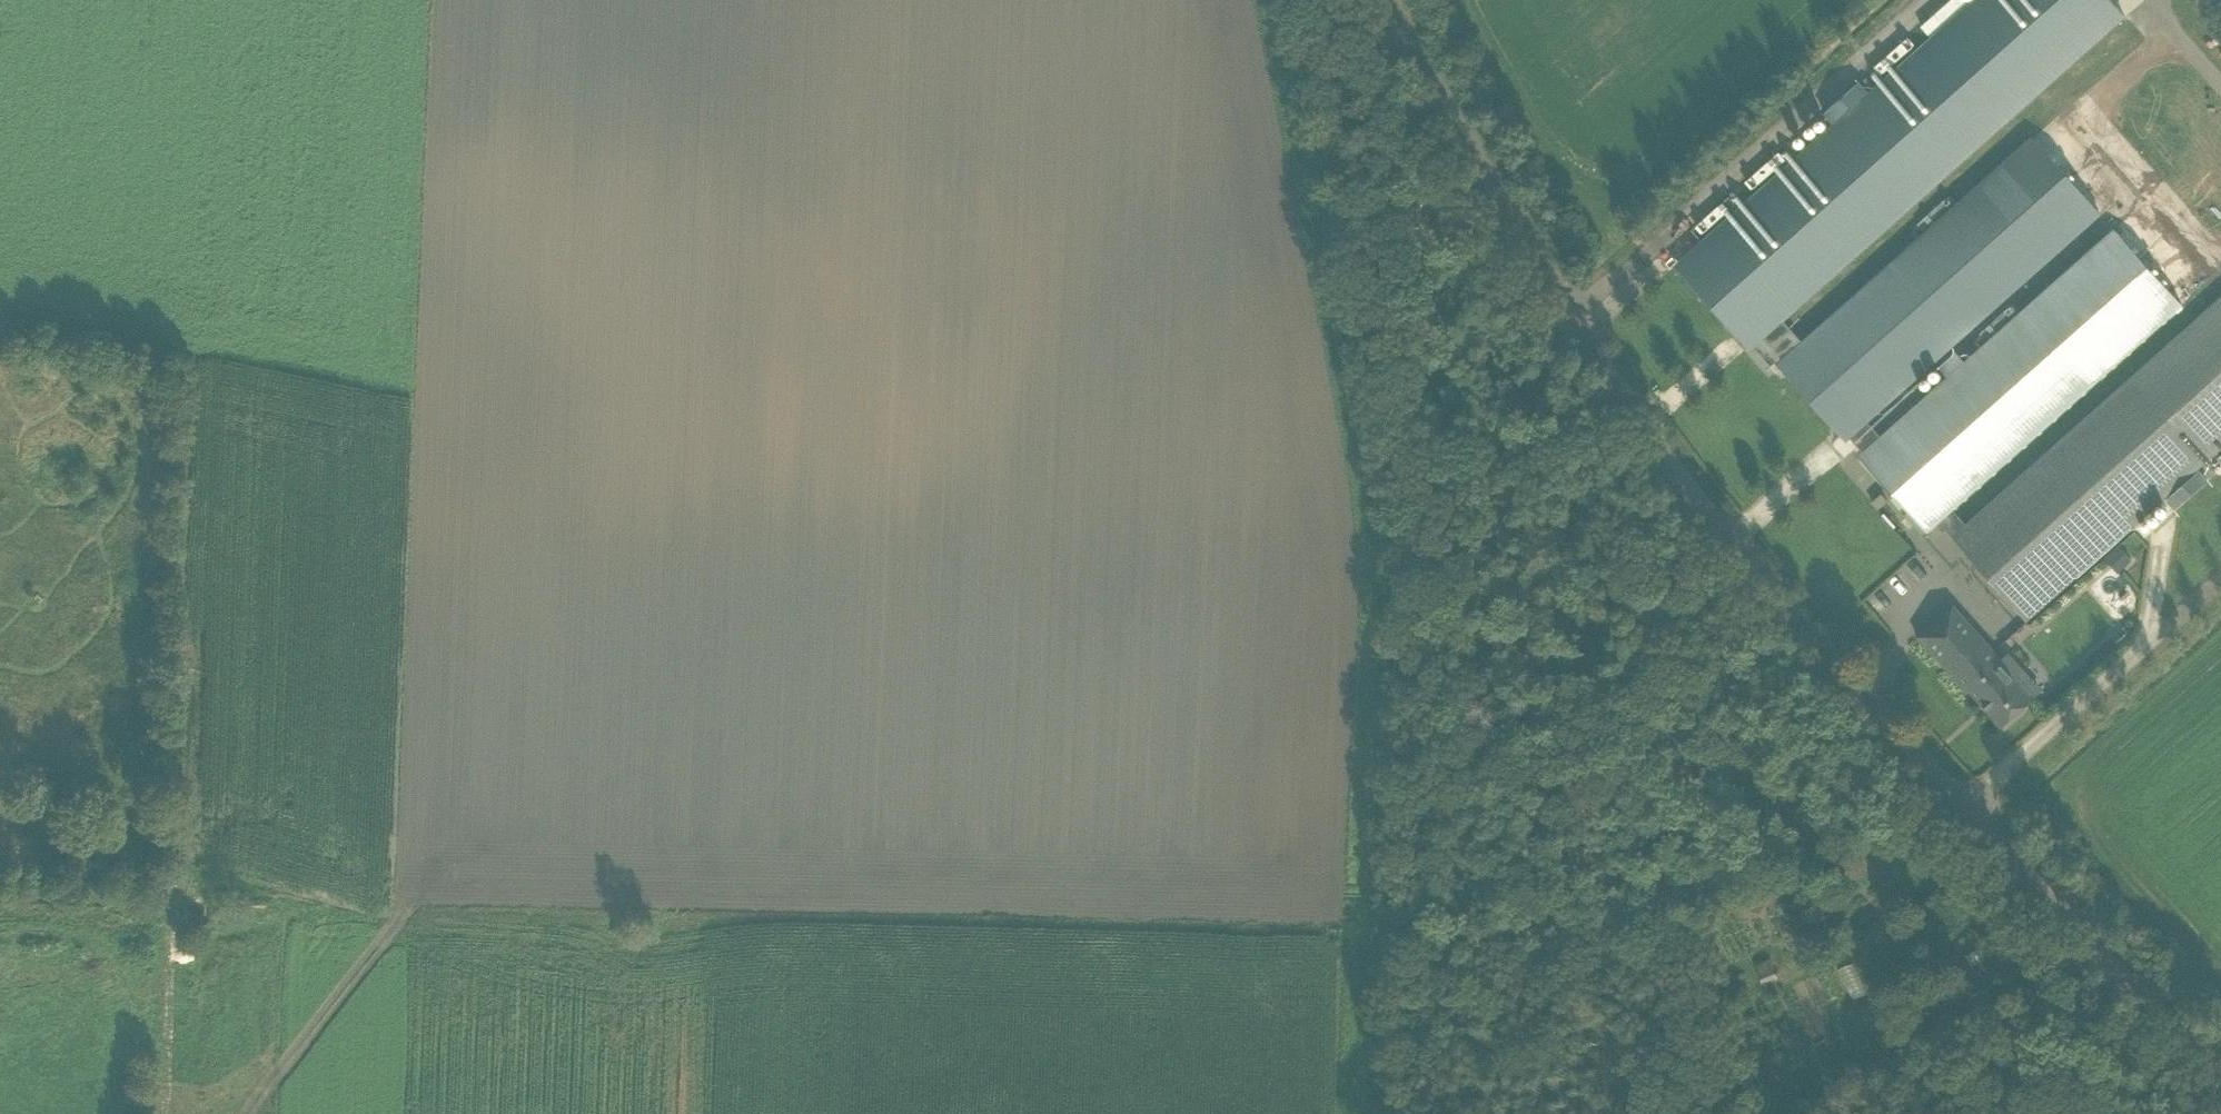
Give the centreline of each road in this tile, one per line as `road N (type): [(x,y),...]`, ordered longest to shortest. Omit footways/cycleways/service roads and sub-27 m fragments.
road 1 (unclassified): [(2220,1088),(1661,448),(1537,260),(1384,0)]

